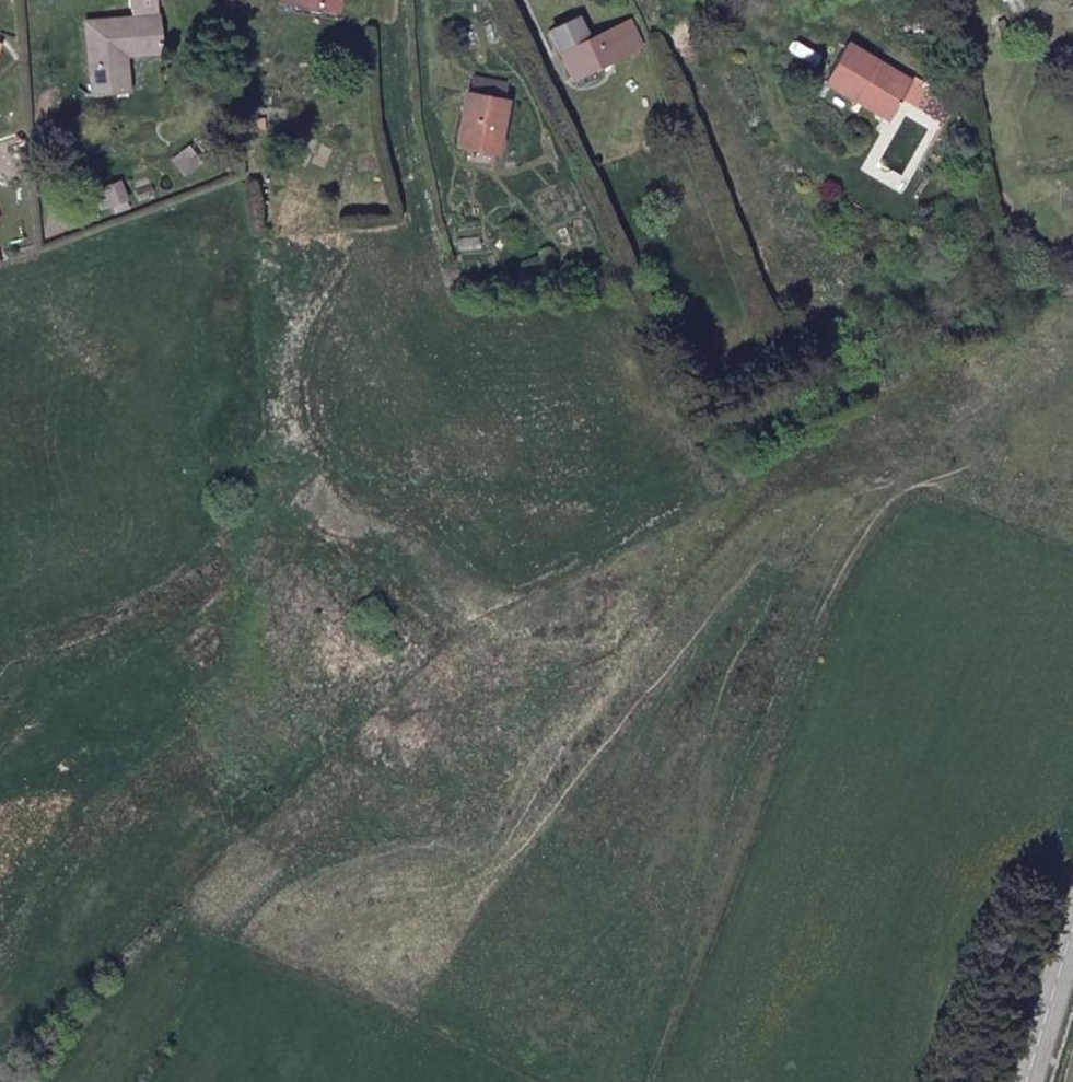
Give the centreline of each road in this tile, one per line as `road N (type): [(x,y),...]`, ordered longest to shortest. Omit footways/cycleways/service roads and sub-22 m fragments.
road 1 (secondary): [(1072,924),(1025,1081)]

